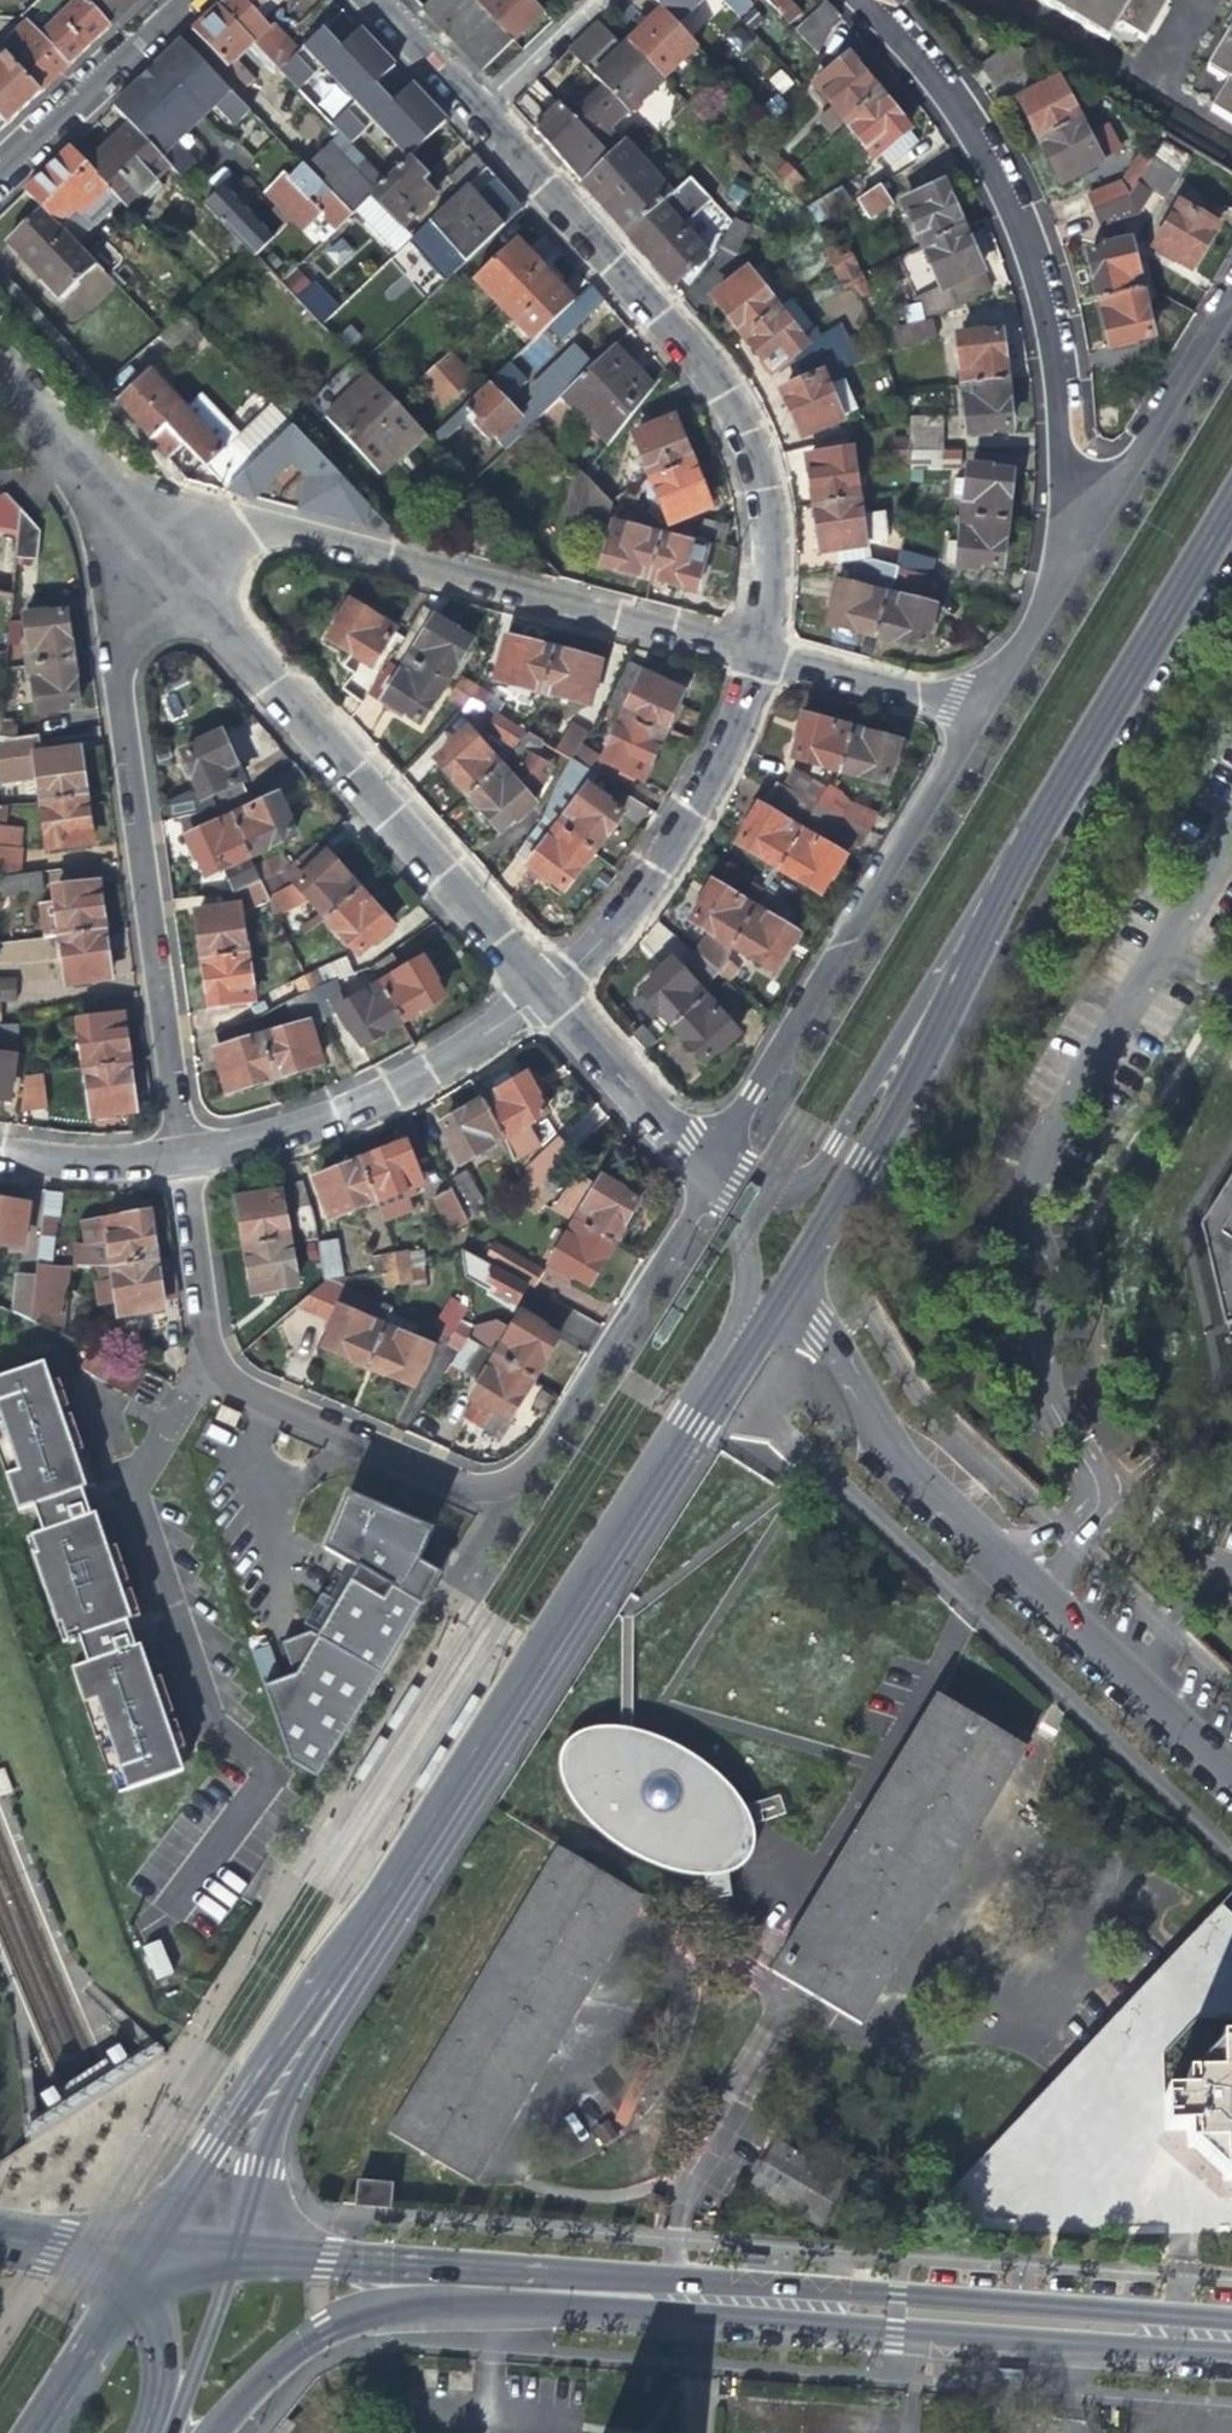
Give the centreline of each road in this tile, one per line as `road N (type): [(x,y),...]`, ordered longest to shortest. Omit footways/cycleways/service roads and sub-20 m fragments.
road 1 (residential): [(714,1164),(689,1219),(539,1462),(490,1486),(463,1486),(435,1480),(211,1375),(196,1342),(169,1149)]
road 2 (tertiary): [(326,2325),(387,2302),(1231,2356)]
road 3 (tertiary): [(1231,2321),(407,2268)]
road 4 (residential): [(759,654),(765,544),(749,457),(709,381),(469,110)]
road 5 (residential): [(863,0),(965,116),(1039,276),(1061,381),(1054,588)]
road 6 (residential): [(759,654),(258,524),(132,529)]
road 7 (residential): [(169,1149),(103,661),(132,529)]
road 8 (secondary): [(301,2032),(643,1514)]
road 9 (residential): [(132,529),(531,987)]
road 10 (residential): [(714,1164),(981,711)]
road 11 (secondary): [(979,942),(1231,507)]
road 12 (tertiary): [(1037,1595),(894,1438),(784,1274)]
road 13 (residential): [(531,987),(650,871),(714,763),(759,654)]
road 14 (residential): [(169,1149),(342,1098),(442,1047),(531,987)]
road 15 (residential): [(979,942),(815,1175),(780,1185),(714,1164)]
road 16 (secondary): [(784,1274),(979,942)]
road 17 (residential): [(714,1164),(747,1238),(748,1290),(643,1514)]
road 18 (residential): [(1231,287),(1054,588)]
road 19 (secondary): [(643,1514),(784,1274)]
road 20 (tertiary): [(1037,1595),(1231,1781)]
road 21 (secondary): [(301,2032),(151,2252)]
road 22 (residential): [(531,987),(647,1118),(714,1164)]
road 23 (residential): [(0,163),(171,0)]
road 24 (secondary): [(236,2258),(301,2032)]
road 25 (residential): [(981,711),(759,654)]
road 26 (secondary): [(151,2252),(40,2432)]
road 27 (residential): [(0,380),(132,529)]
road 28 (secondary): [(167,2432),(236,2258)]
road 29 (secondary): [(159,2432),(151,2252)]
road 30 (tertiary): [(407,2268),(236,2258)]
road 31 (residential): [(0,1145),(44,1155),(169,1149)]
road 32 (residential): [(469,110),(588,0)]
road 33 (tertiary): [(212,2432),(326,2325)]
road 34 (secondary): [(151,2252),(0,2235)]
road 35 (residential): [(469,110),(365,0)]
road 36 (residential): [(1054,588),(981,711)]

